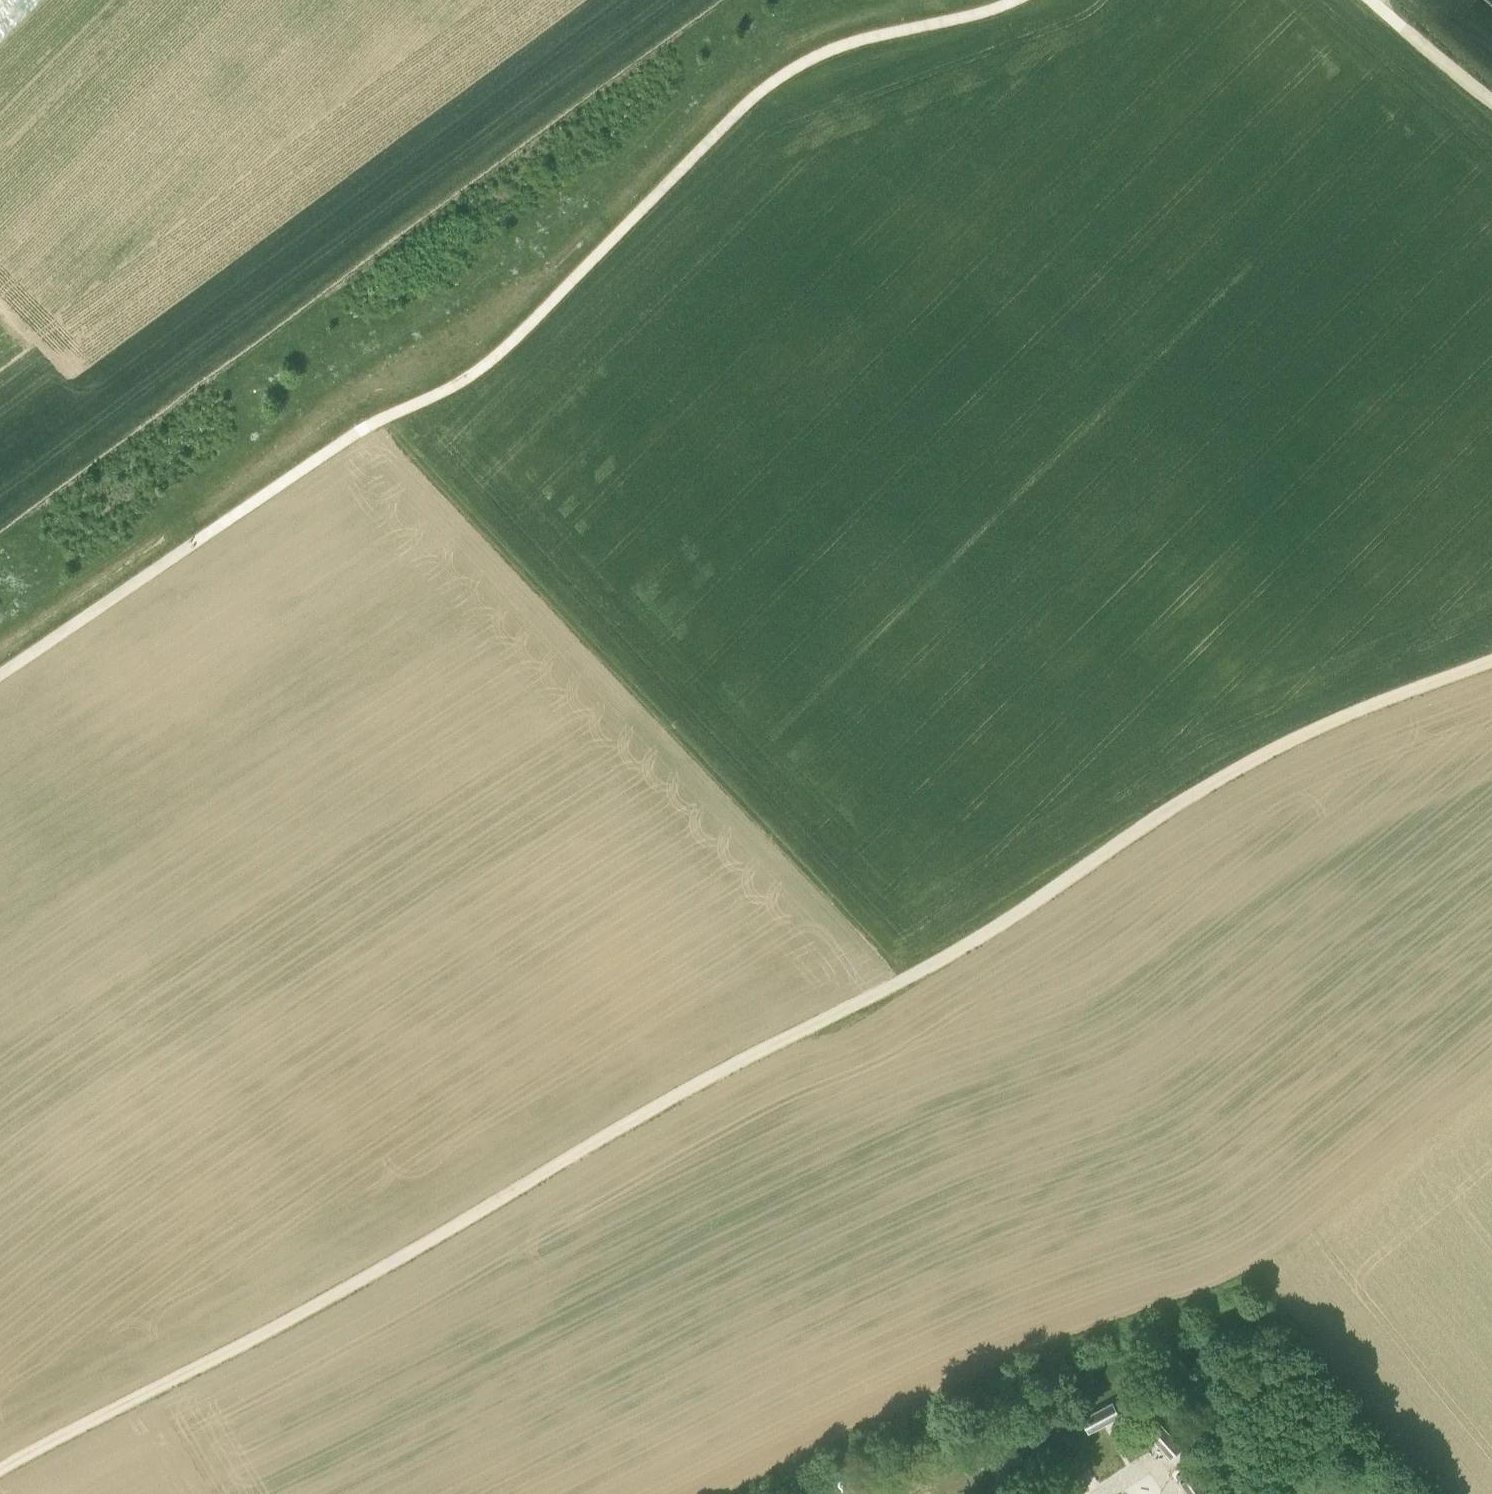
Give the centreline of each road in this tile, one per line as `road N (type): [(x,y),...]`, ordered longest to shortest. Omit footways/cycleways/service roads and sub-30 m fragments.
road 1 (track): [(1491,656),(1368,704),(884,990),(602,1138),(405,1261),(0,1469)]

